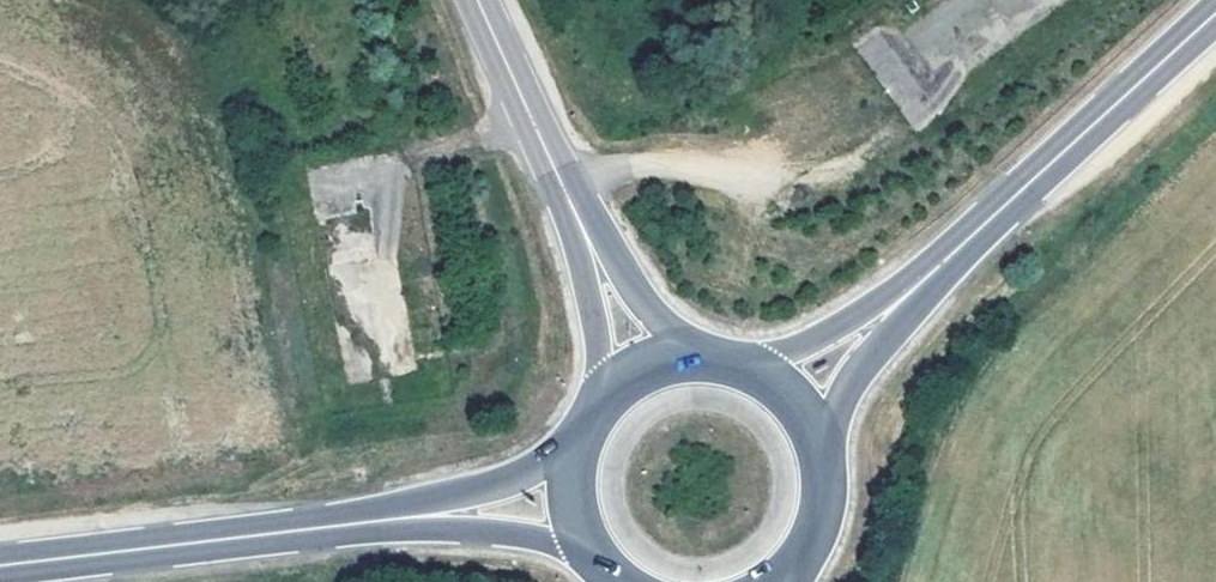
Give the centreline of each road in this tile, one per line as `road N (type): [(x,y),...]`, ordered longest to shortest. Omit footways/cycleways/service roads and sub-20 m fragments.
road 1 (primary): [(386,528),(0,573)]
road 2 (primary): [(936,280),(1215,17)]
road 3 (secondary): [(557,168),(603,308),(609,408)]
road 4 (secondary): [(697,363),(623,298),(557,168)]
road 5 (primary): [(386,528),(532,531),(595,565)]
road 6 (primary): [(828,460),(869,360),(936,280)]
road 7 (primary): [(579,453),(526,491),(386,528)]
road 8 (primary): [(936,280),(847,343),(755,374)]
road 9 (secondary): [(478,0),(557,168)]
road 10 (primary): [(794,581),(812,562),(831,514),(828,460)]

